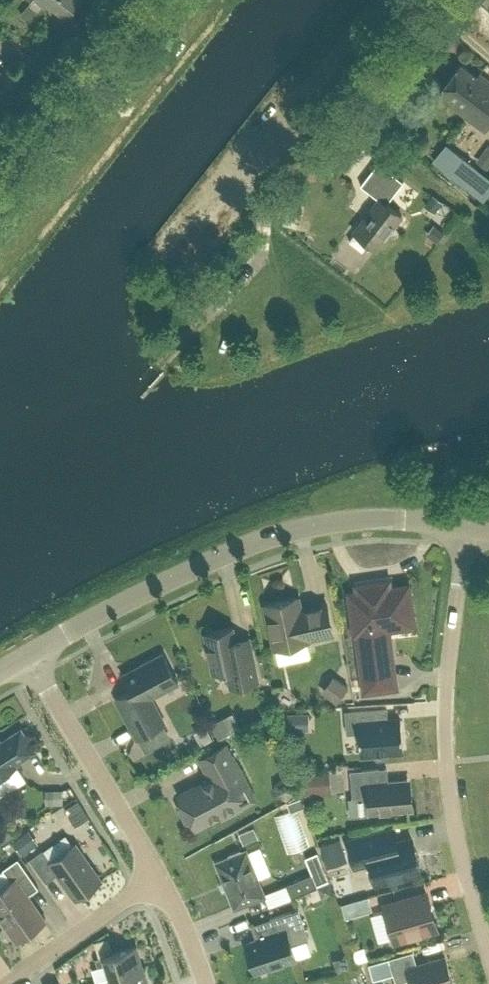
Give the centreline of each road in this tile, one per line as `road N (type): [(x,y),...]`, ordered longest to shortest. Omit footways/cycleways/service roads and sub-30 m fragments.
road 1 (tertiary): [(30,655),(222,555),(303,528),(348,519),(468,526)]
road 2 (residential): [(488,955),(445,752),(468,526)]
road 3 (unclassified): [(184,231),(378,0)]
road 4 (tertiary): [(184,0),(0,230)]
road 5 (track): [(161,368),(261,255),(256,144)]
road 6 (residential): [(158,875),(30,655)]
road 7 (residential): [(6,983),(158,875)]
road 8 (residential): [(207,983),(158,875)]

